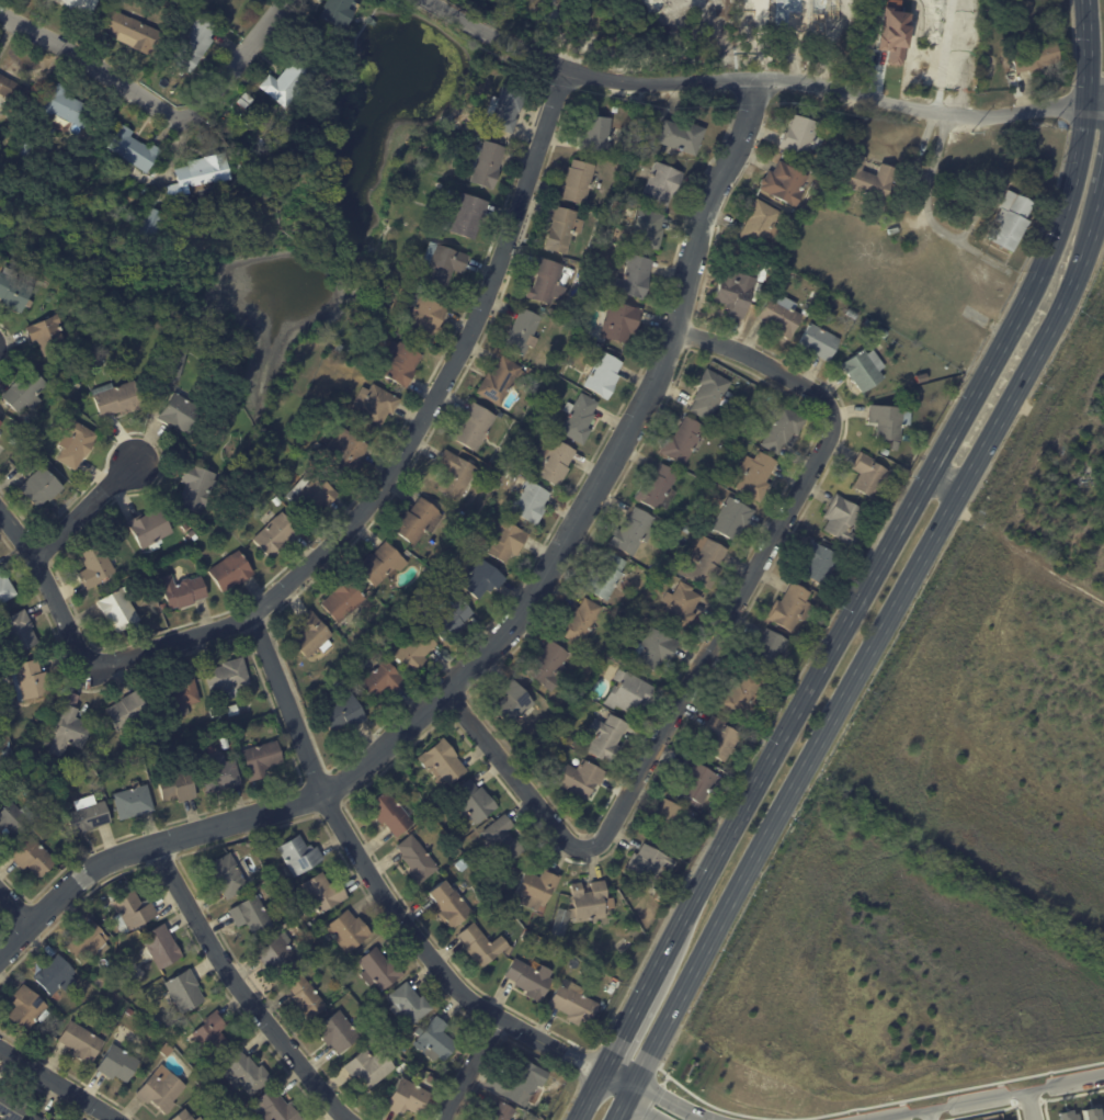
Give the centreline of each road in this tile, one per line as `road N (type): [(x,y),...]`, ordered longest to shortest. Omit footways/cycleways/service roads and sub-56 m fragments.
road 1 (residential): [(0,950),(79,873),(328,792),(496,642),(544,578),(661,369),(701,219),(740,139),(754,77)]
road 2 (secondary): [(1085,108),(1062,213),(1026,299),(577,1119)]
road 3 (secondary): [(612,1119),(1070,289),(1103,194)]
road 4 (residential): [(0,506),(37,555),(91,670),(255,620),(355,519),(416,433),(483,301),(565,67)]
road 5 (residential): [(446,690),(559,834),(584,848),(597,846),(830,432),(832,417),(819,394),(753,357),(673,331)]
road 6 (tertiary): [(427,0),(565,67),(610,79),(787,78),(948,115),(1085,108)]
road 7 (residential): [(255,620),(341,822),(376,883),(435,962),(492,1018),(565,1054)]
road 8 (residential): [(0,12),(180,116),(201,103),(283,0)]
road 9 (residential): [(156,844),(243,994),(353,1119)]
road 10 (residential): [(1103,1075),(864,1119)]
road 11 (residential): [(0,1048),(119,1119)]
road 12 (residential): [(37,555),(137,464)]

